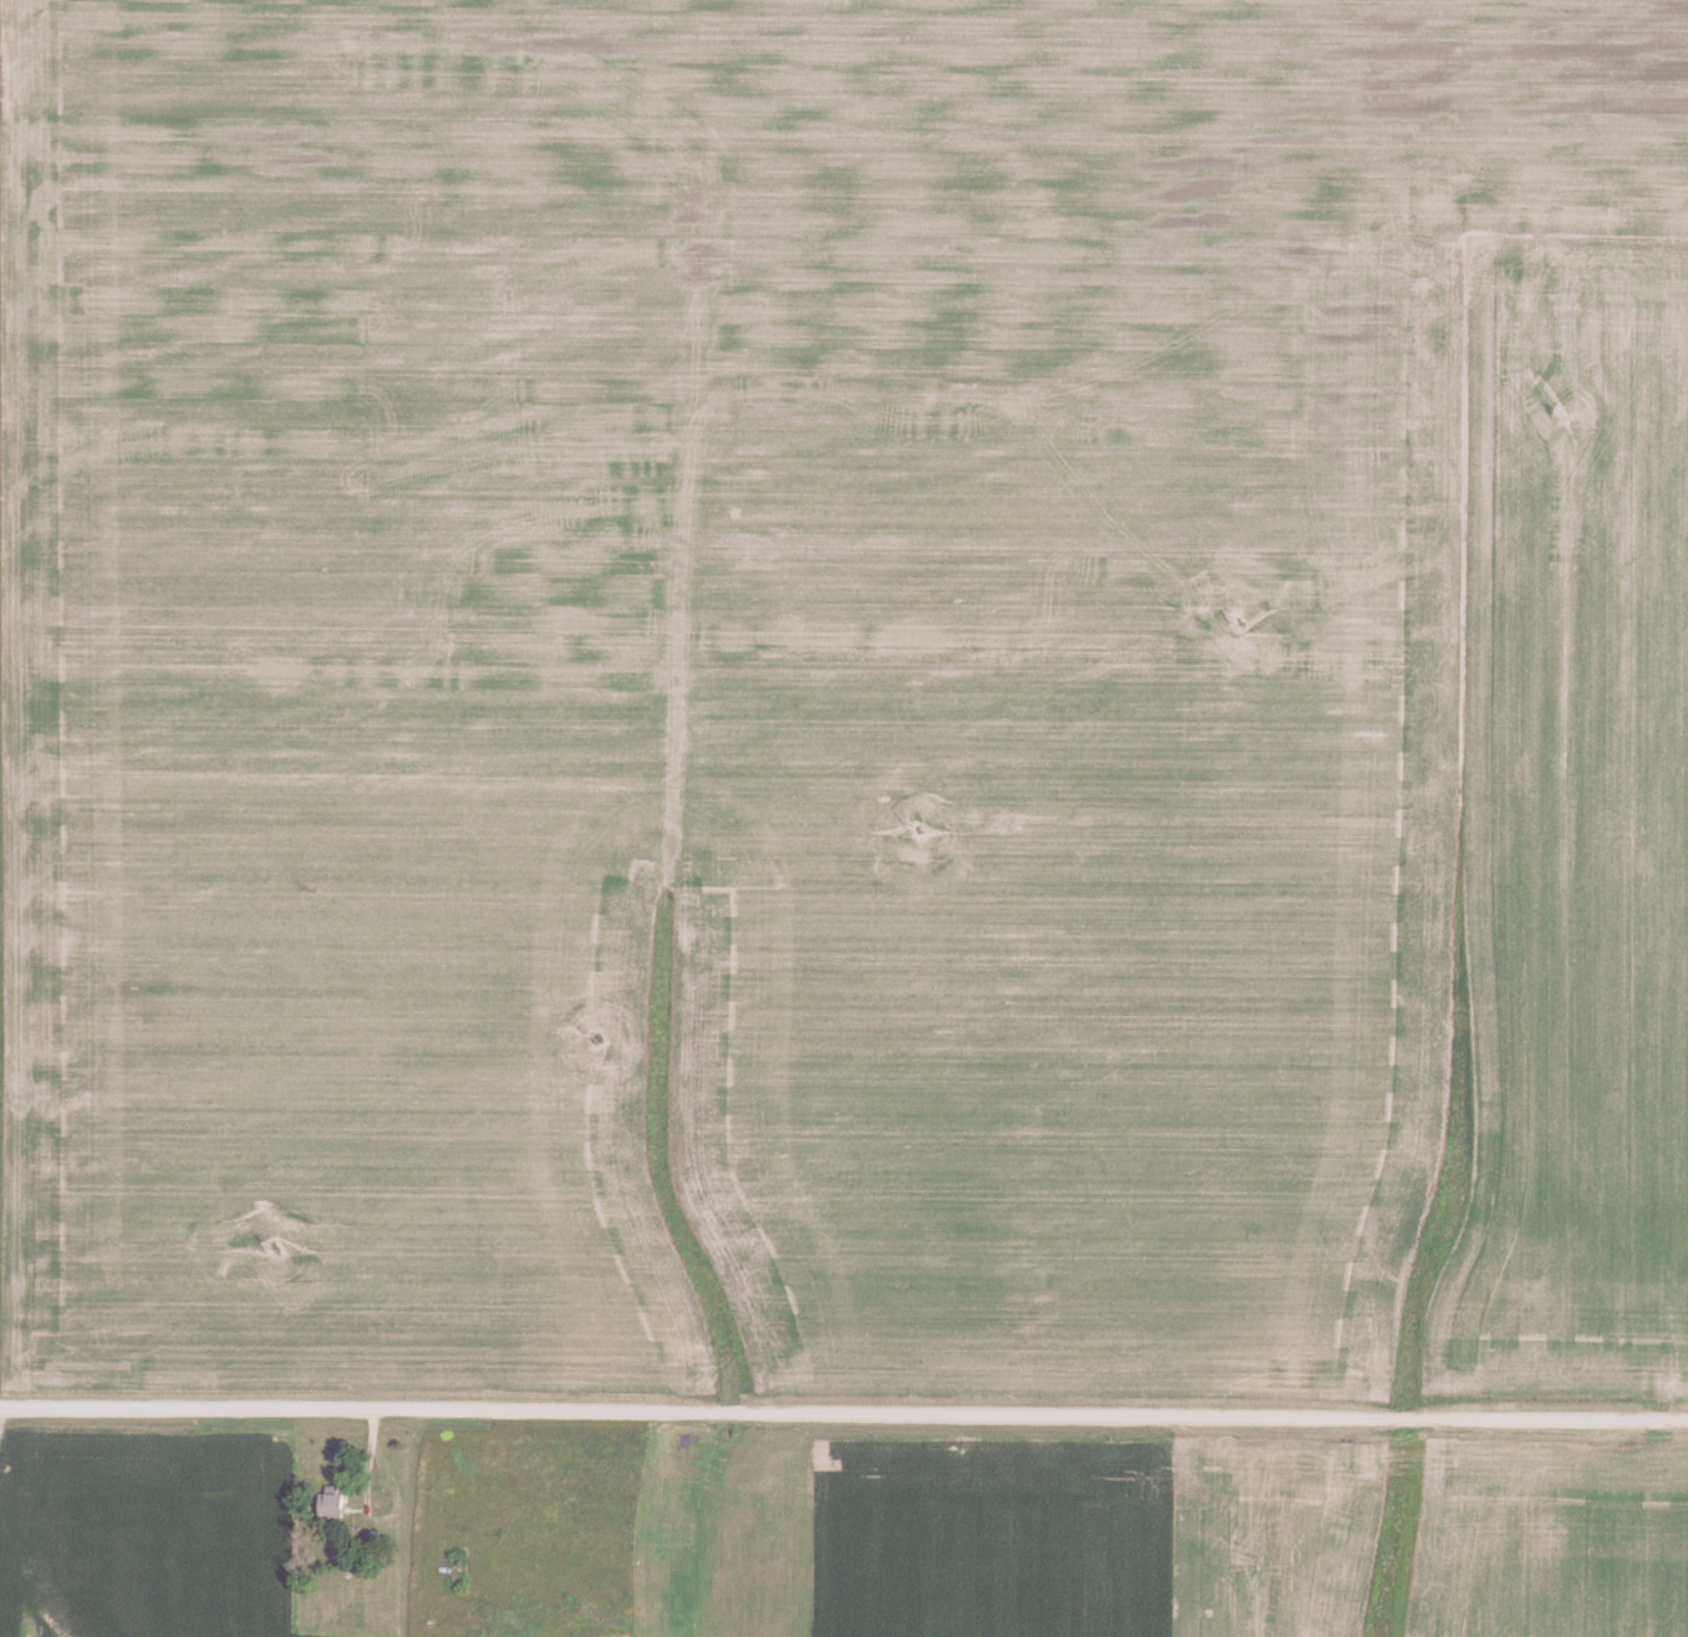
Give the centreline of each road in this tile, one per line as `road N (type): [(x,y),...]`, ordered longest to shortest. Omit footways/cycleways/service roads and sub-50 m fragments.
road 1 (residential): [(1687,1420),(0,1410)]

